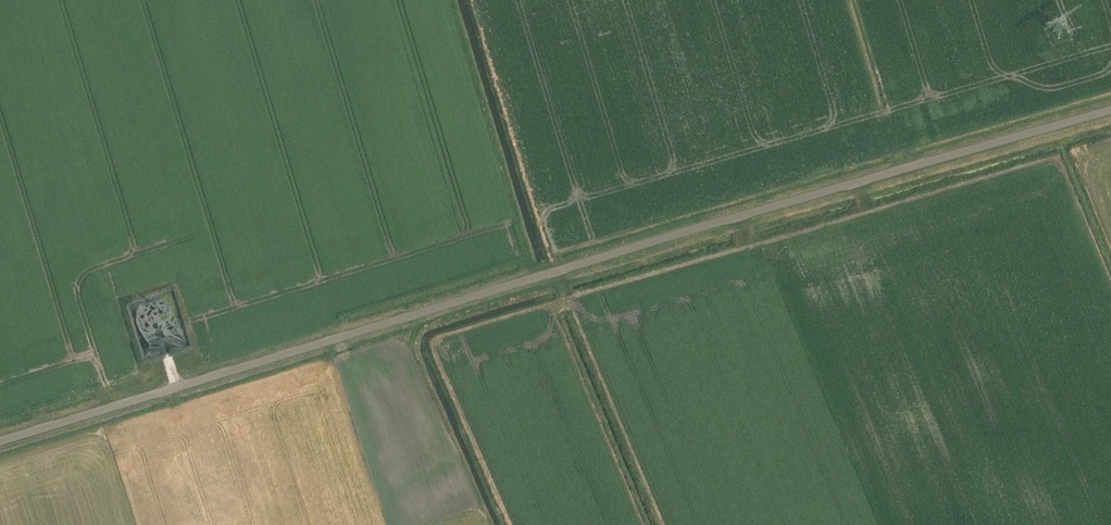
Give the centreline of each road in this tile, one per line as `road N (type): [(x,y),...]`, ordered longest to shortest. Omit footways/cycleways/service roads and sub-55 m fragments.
road 1 (unclassified): [(0,441),(1110,110)]

